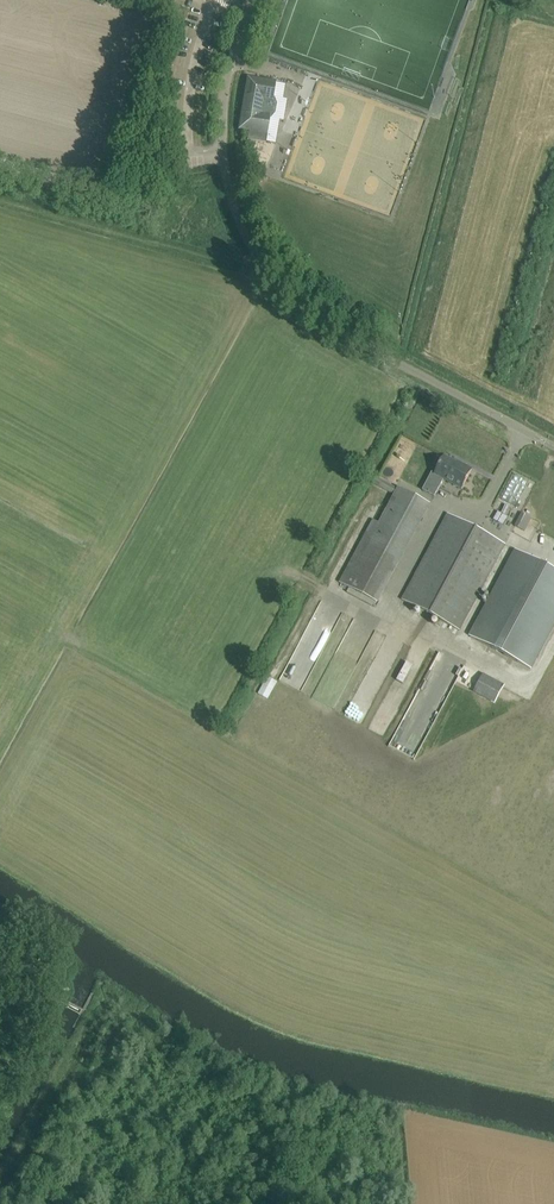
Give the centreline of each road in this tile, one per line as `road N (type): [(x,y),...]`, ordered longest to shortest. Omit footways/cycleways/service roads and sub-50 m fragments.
road 1 (unclassified): [(553,446),(304,308),(252,248),(226,178)]
road 2 (residential): [(226,178),(224,95),(251,0)]

